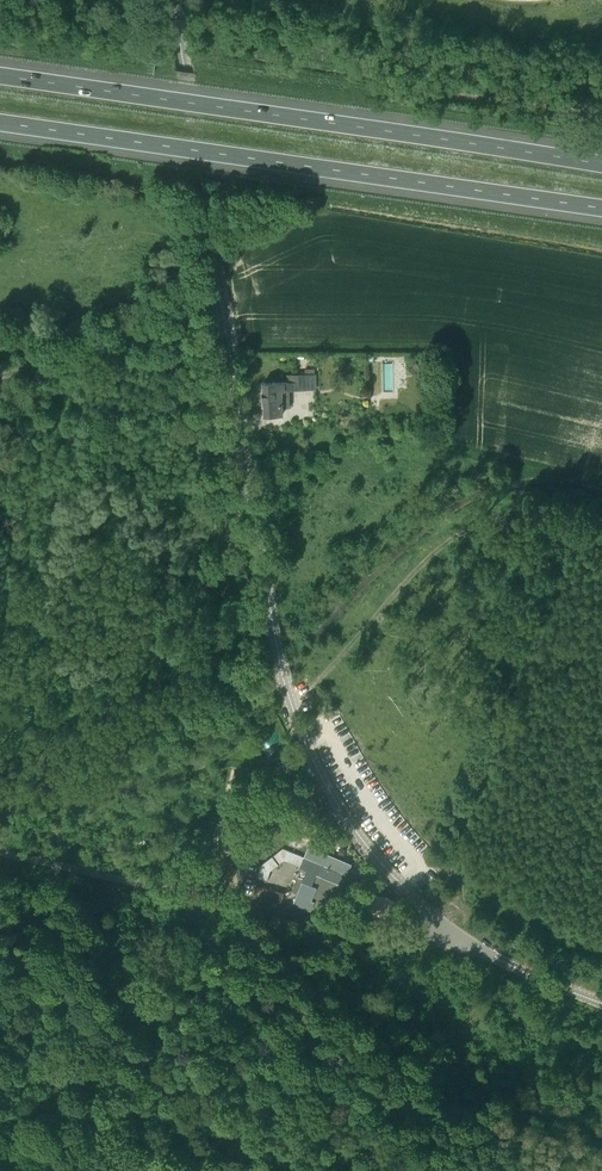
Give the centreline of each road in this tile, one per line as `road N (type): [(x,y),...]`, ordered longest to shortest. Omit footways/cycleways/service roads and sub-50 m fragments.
road 1 (unclassified): [(459,933),(404,888),(352,824),(319,771),(286,689),(174,0)]
road 2 (motorway): [(601,164),(0,75)]
road 3 (motorway): [(0,123),(601,209)]
road 4 (unclassified): [(459,933),(384,936),(0,851)]
road 5 (track): [(291,703),(456,538),(525,518),(601,531)]
road 6 (track): [(225,326),(0,375)]
road 7 (unclassified): [(601,1003),(459,933)]

